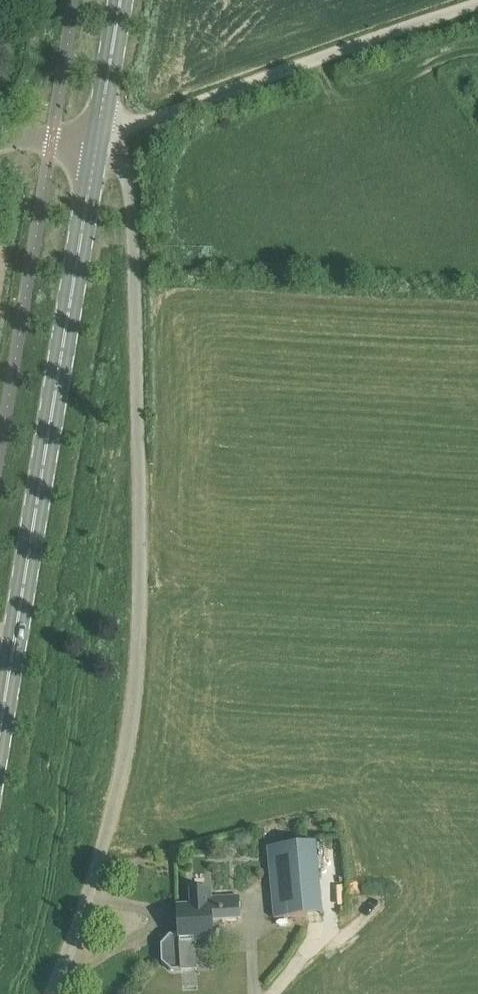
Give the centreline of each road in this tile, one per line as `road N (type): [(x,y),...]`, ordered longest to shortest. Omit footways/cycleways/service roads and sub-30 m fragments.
road 1 (unclassified): [(51,993),(116,806),(140,681),(144,579),(133,192),(120,133),(99,136)]
road 2 (secondary): [(0,730),(99,136)]
road 3 (track): [(120,133),(477,4)]
road 4 (secondary): [(99,136),(121,0)]

